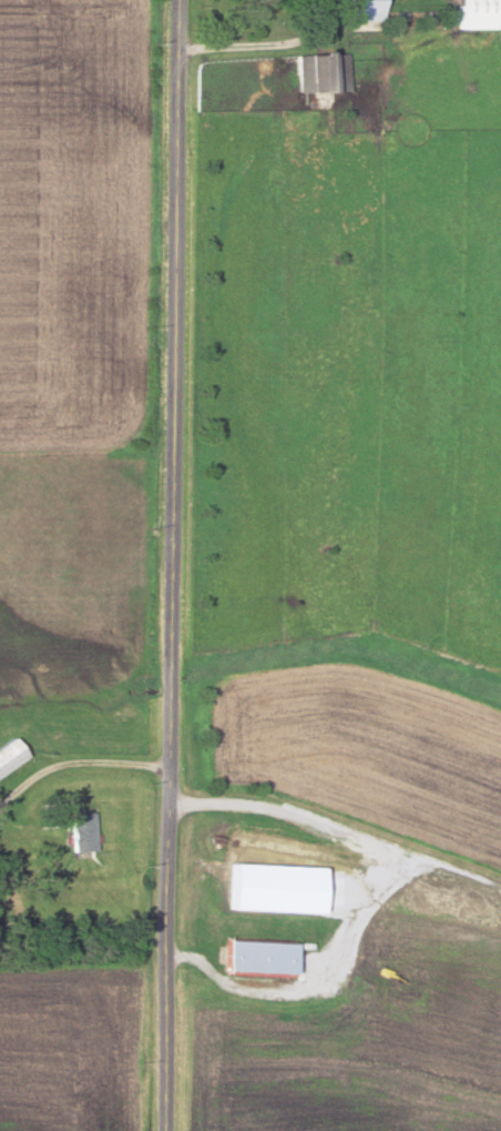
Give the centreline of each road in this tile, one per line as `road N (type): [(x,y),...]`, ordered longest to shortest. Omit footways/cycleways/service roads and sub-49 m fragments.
road 1 (tertiary): [(164,1130),(176,767),(177,0)]
road 2 (residential): [(174,800),(258,804),(320,826),(347,858),(350,890),(345,938),(329,967),(297,986),(246,986),(208,962),(168,953)]
road 3 (residential): [(176,49),(304,41),(319,31),(336,0)]
road 4 (residential): [(333,837),(500,892)]

